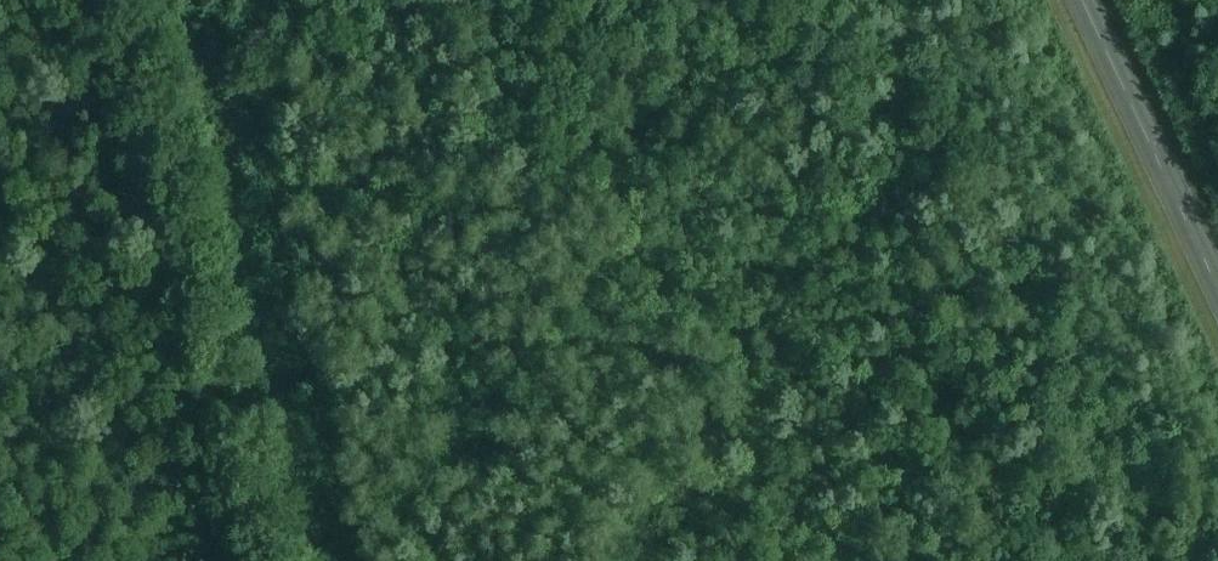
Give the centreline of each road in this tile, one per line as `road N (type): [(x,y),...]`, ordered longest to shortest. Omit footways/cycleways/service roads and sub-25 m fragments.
road 1 (unclassified): [(1217,302),(1075,0)]

